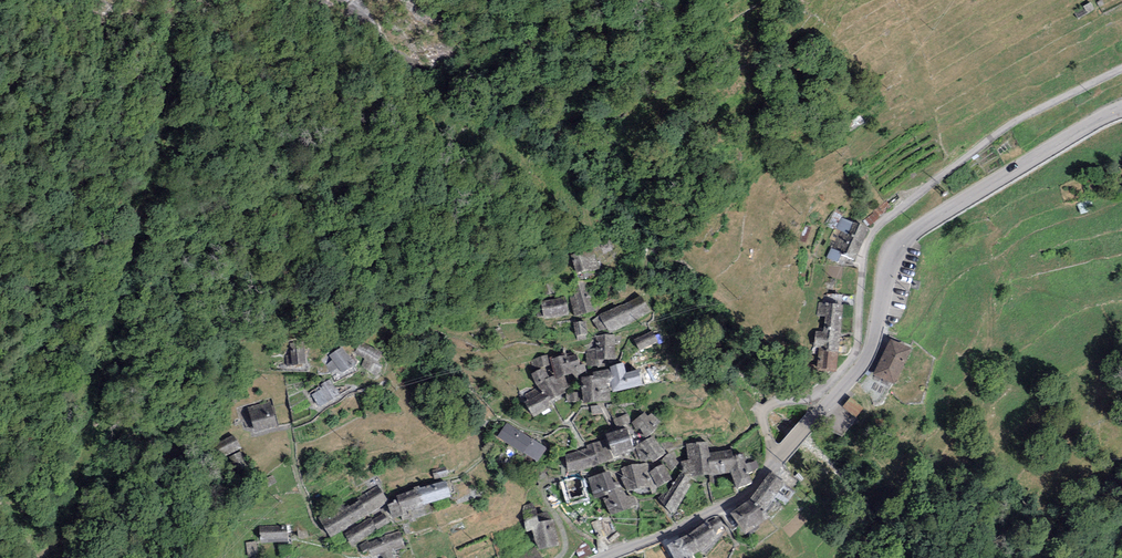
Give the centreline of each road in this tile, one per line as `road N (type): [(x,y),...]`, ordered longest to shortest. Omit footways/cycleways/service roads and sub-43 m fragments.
road 1 (residential): [(1121,68),(1013,122),(877,227),(864,251),(856,351),(817,391),(766,409),(780,460)]
road 2 (tertiary): [(780,460),(868,354),(899,245),(1121,110)]
road 3 (tertiary): [(606,557),(740,497),(780,460)]

